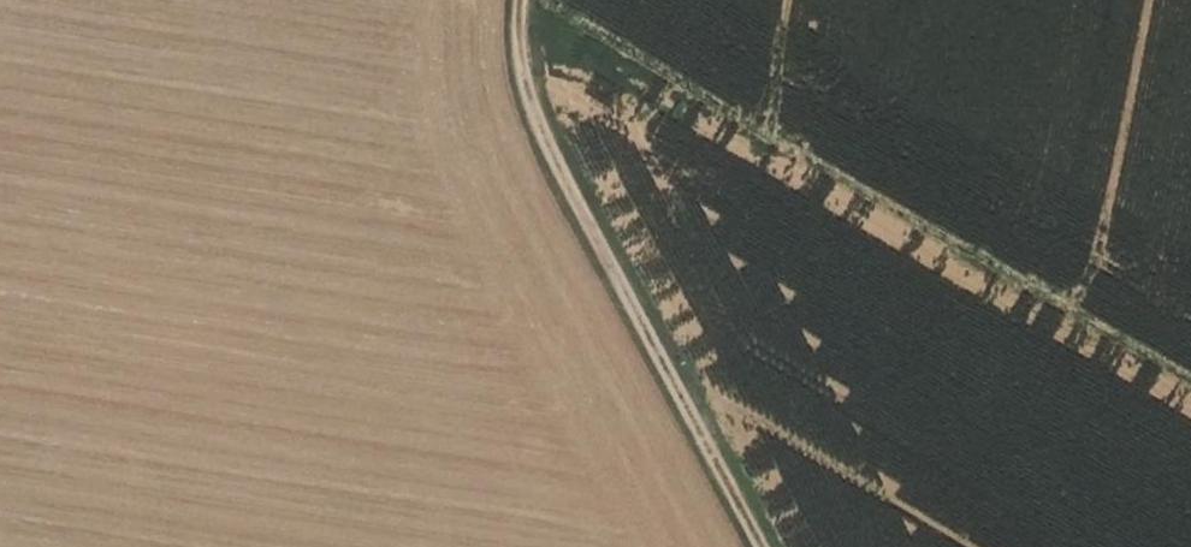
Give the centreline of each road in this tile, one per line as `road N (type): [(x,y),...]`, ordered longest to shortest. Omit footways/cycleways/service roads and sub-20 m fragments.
road 1 (track): [(526,0),(517,57),(544,139),(762,546)]

